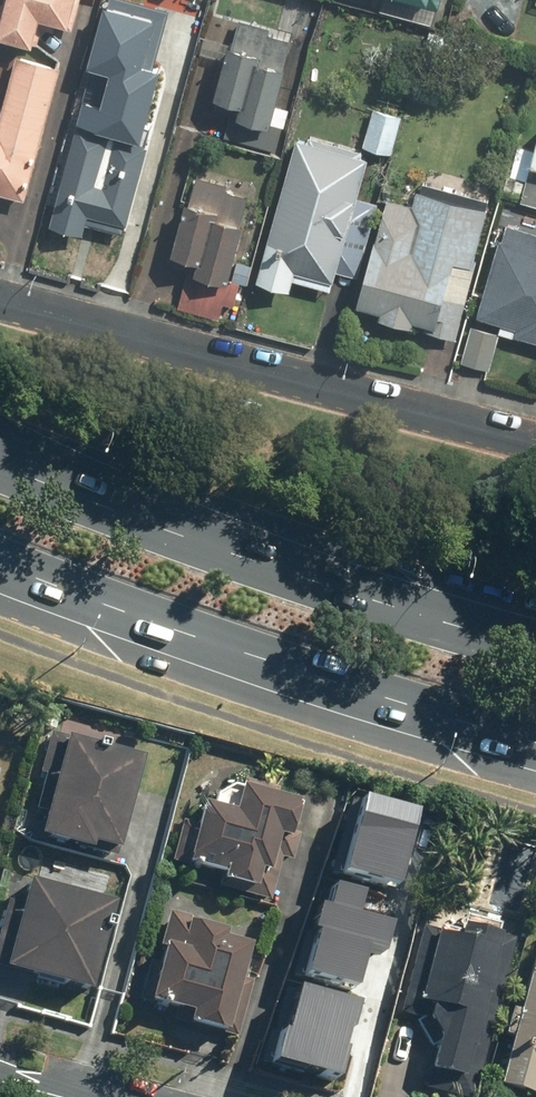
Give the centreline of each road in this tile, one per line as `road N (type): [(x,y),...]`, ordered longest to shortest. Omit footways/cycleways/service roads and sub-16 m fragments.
road 1 (primary): [(0,461),(164,529),(535,649)]
road 2 (primary): [(535,742),(377,698),(0,565)]
road 3 (residential): [(0,297),(535,436)]

